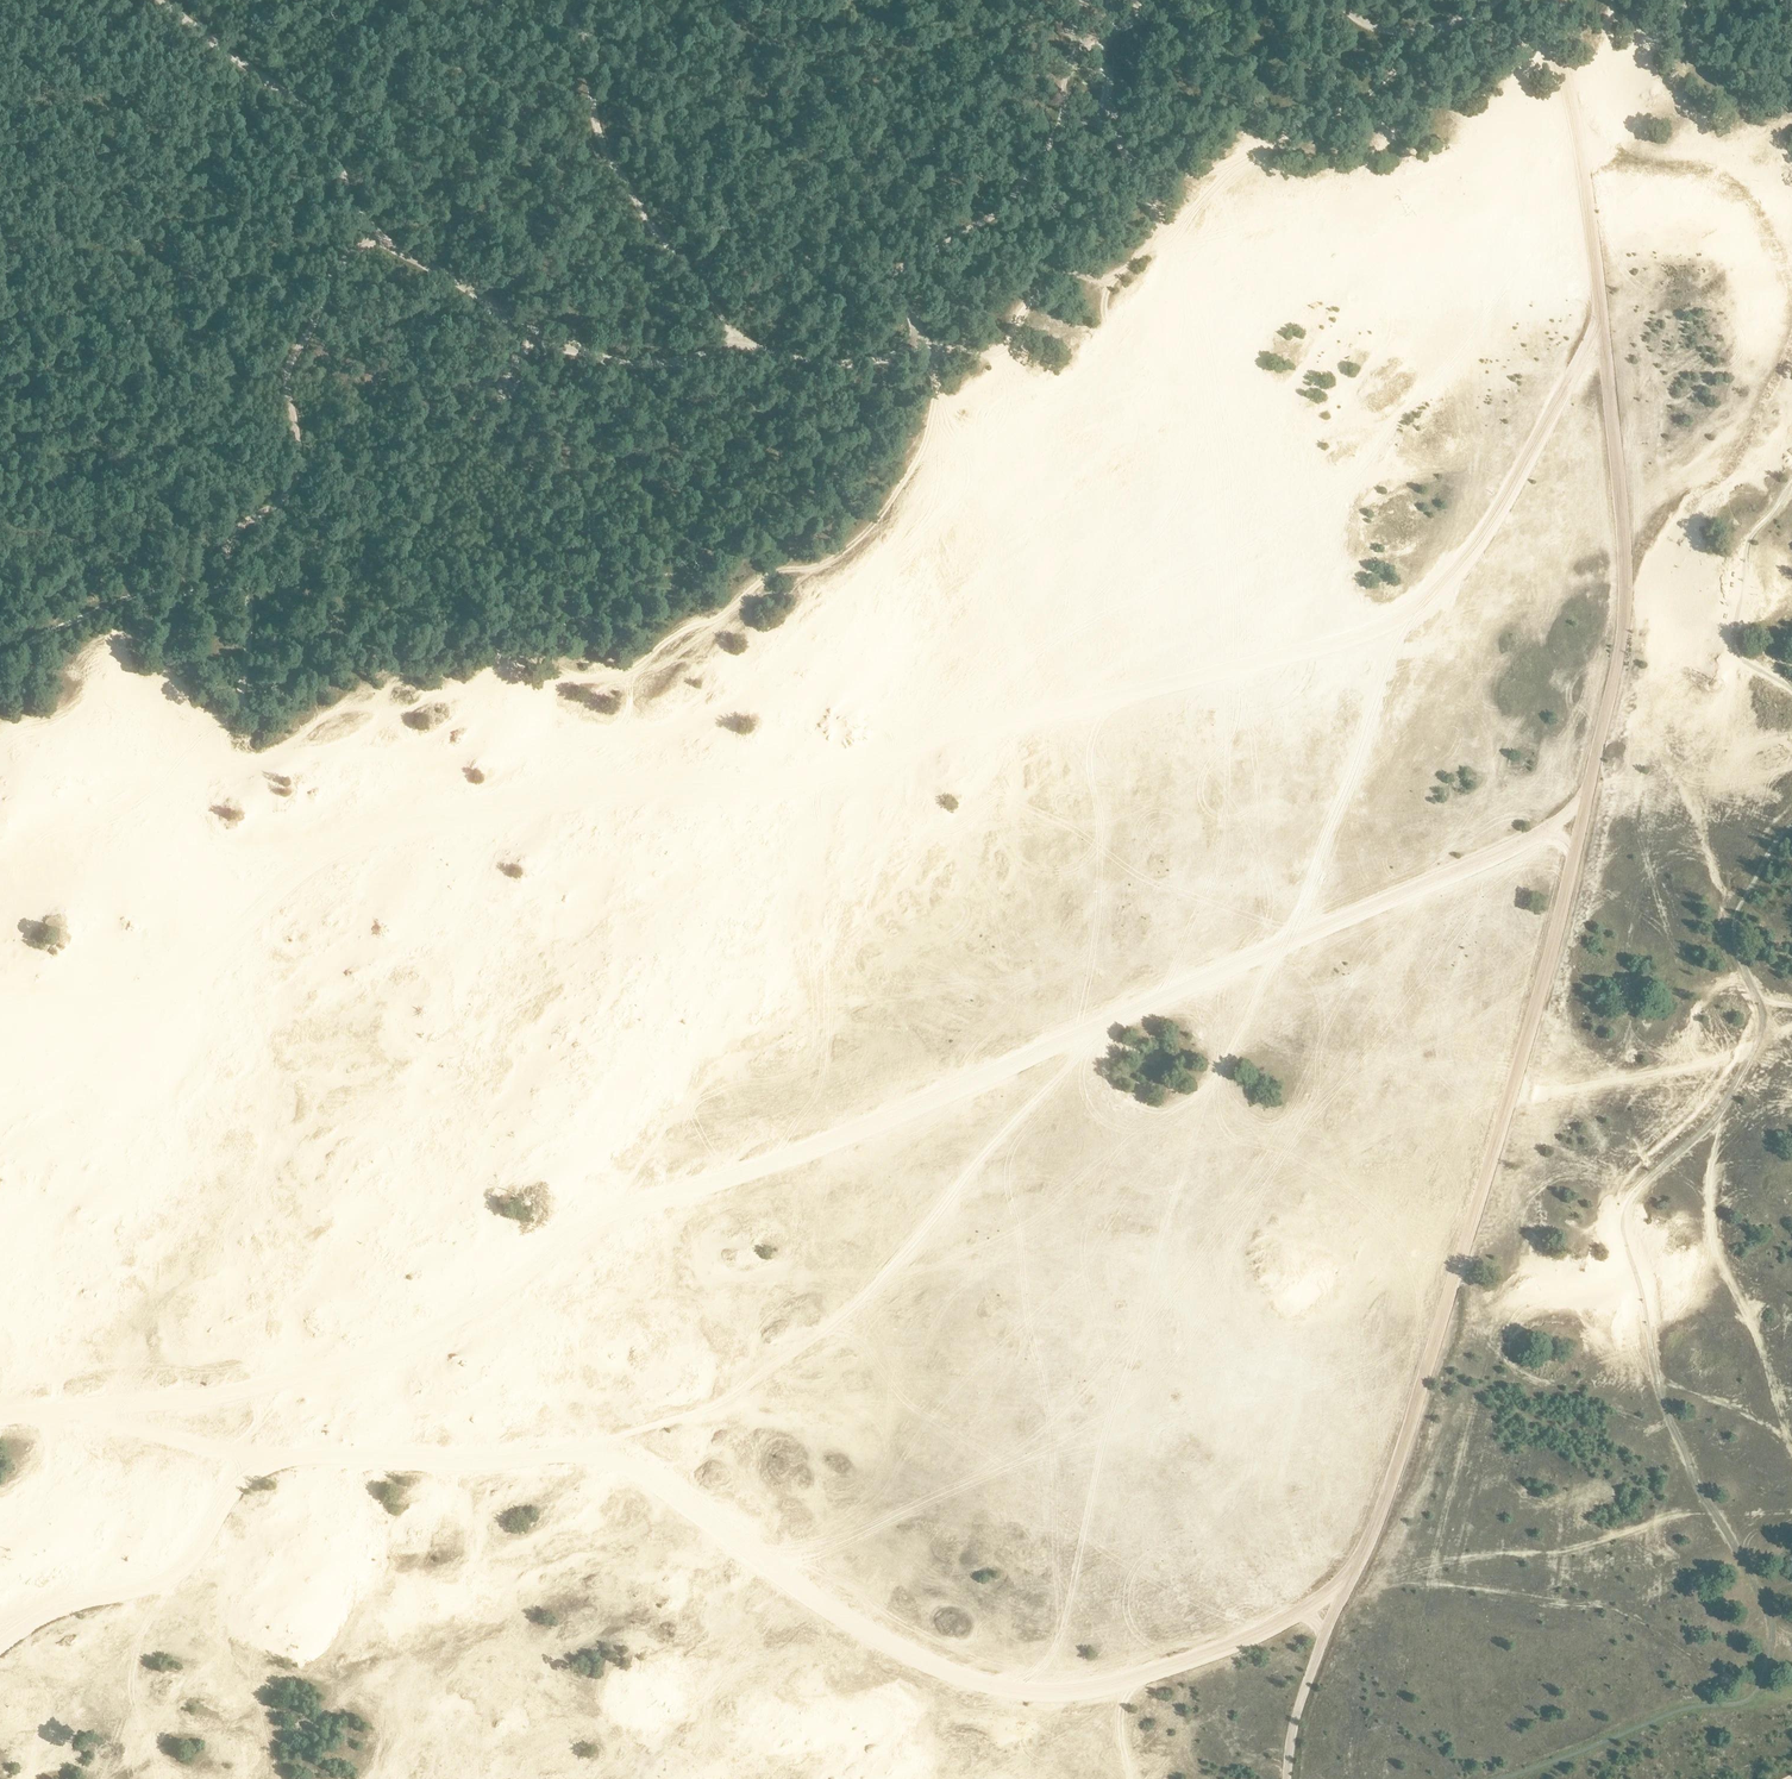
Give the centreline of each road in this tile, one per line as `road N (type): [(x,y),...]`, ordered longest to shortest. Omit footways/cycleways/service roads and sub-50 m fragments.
road 1 (track): [(0,1643),(59,1608),(178,1570),(232,1490),(257,1468),(293,1460),(586,1454),(633,1467),(877,1637),(935,1666),(1019,1693),(1102,1688),(1187,1662),(1253,1638),(1344,1582),(1377,1526),(1399,1462),(1538,1004),(1625,623),(1624,509),(1603,316),(1555,0)]
road 2 (track): [(0,749),(11,739),(98,726),(211,751),(287,756),(377,725),(650,657),(686,630),(773,598),(824,568),(879,518),(917,462),(967,426),(1054,391),(1129,324),(1175,252),(1244,206),(1428,199),(1475,157),(1540,130),(1584,164),(1708,173),(1747,195),(1777,237),(1791,286)]
road 3 (track): [(1603,316),(1568,374),(1515,495),(1464,569),(1395,621),(1307,647),(1151,673),(959,721),(788,792),(756,797),(653,779),(355,835),(270,884),(175,982),(137,1003),(100,1017),(0,1024)]
road 4 (track): [(0,1408),(190,1399),(396,1350),(614,1214),(861,1131),(1057,1046),(1555,825),(1590,786)]
road 5 (track): [(586,1454),(755,1378),(1012,1239),(1081,1170),(1178,1113),(1213,1080),(1288,943)]
road 6 (track): [(381,237),(512,322),(628,364),(706,356),(738,343),(839,364),(921,347)]
road 7 (track): [(1631,1198),(1635,1090),(1624,983),(1645,858),(1631,732),(1607,713)]
road 8 (track): [(1143,0),(1109,47),(1114,118),(1061,131),(1005,205),(900,276),(899,299),(921,324),(921,347)]
road 9 (track): [(1114,118),(1167,239),(1272,142),(1369,101),(1439,27)]
road 10 (track): [(1349,1583),(1464,1587),(1612,1609),(1754,1695),(1791,1690)]
road 11 (track): [(1349,1583),(1454,1559),(1574,1548),(1684,1514),(1791,1511)]
road 12 (track): [(0,661),(139,593),(245,590),(251,616),(241,696),(211,751)]
road 13 (track): [(245,590),(226,558),(230,538),(282,501),(297,474),(287,384),(292,358),(316,324),(334,272),(381,237)]
road 14 (track): [(738,343),(604,149),(592,93),(594,51),(553,0)]
road 15 (track): [(1717,1117),(1708,1197),(1722,1265),(1756,1329),(1791,1444)]
road 16 (track): [(381,237),(352,202),(318,118),(159,0)]
road 17 (track): [(830,1608),(754,1657),(697,1727),(628,1778)]
road 18 (track): [(1756,1048),(1692,1070),(1642,1073),(1600,1057),(1538,1004)]
road 19 (track): [(1791,353),(1757,425),(1699,475),(1624,509)]
road 20 (track): [(1631,732),(1688,796),(1735,934)]
road 21 (track): [(1287,1778),(1297,1715),(1359,1561)]
road 22 (track): [(71,1407),(257,1468)]
road 23 (track): [(1336,0),(1362,22),(1419,30),(1461,21),(1496,0)]
road 24 (track): [(1657,1377),(1736,1408),(1791,1443)]
road 25 (track): [(1081,0),(1061,131)]
road 26 (track): [(921,347),(936,387),(917,462)]

